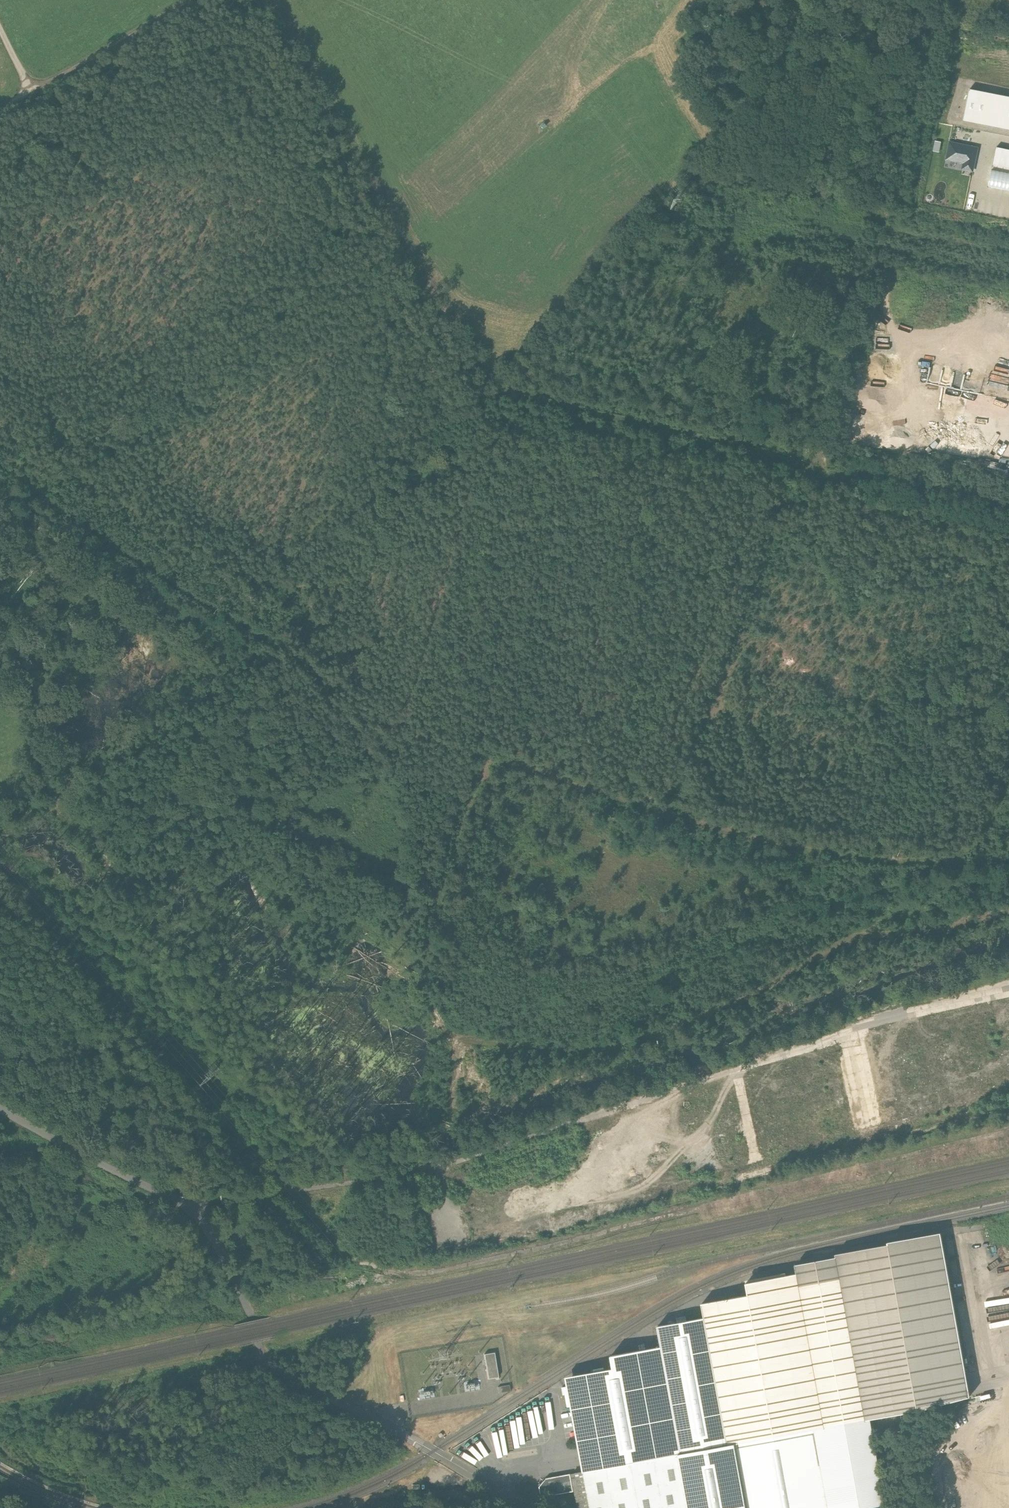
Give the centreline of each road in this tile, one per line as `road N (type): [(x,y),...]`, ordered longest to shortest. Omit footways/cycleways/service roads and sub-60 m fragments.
road 1 (track): [(190,1203),(289,1193),(355,1249),(403,1261),(535,1240),(1008,1125)]
road 2 (unclassified): [(0,1109),(190,1203),(270,1363),(433,1451),(517,1507)]
road 3 (track): [(0,108),(191,0)]

